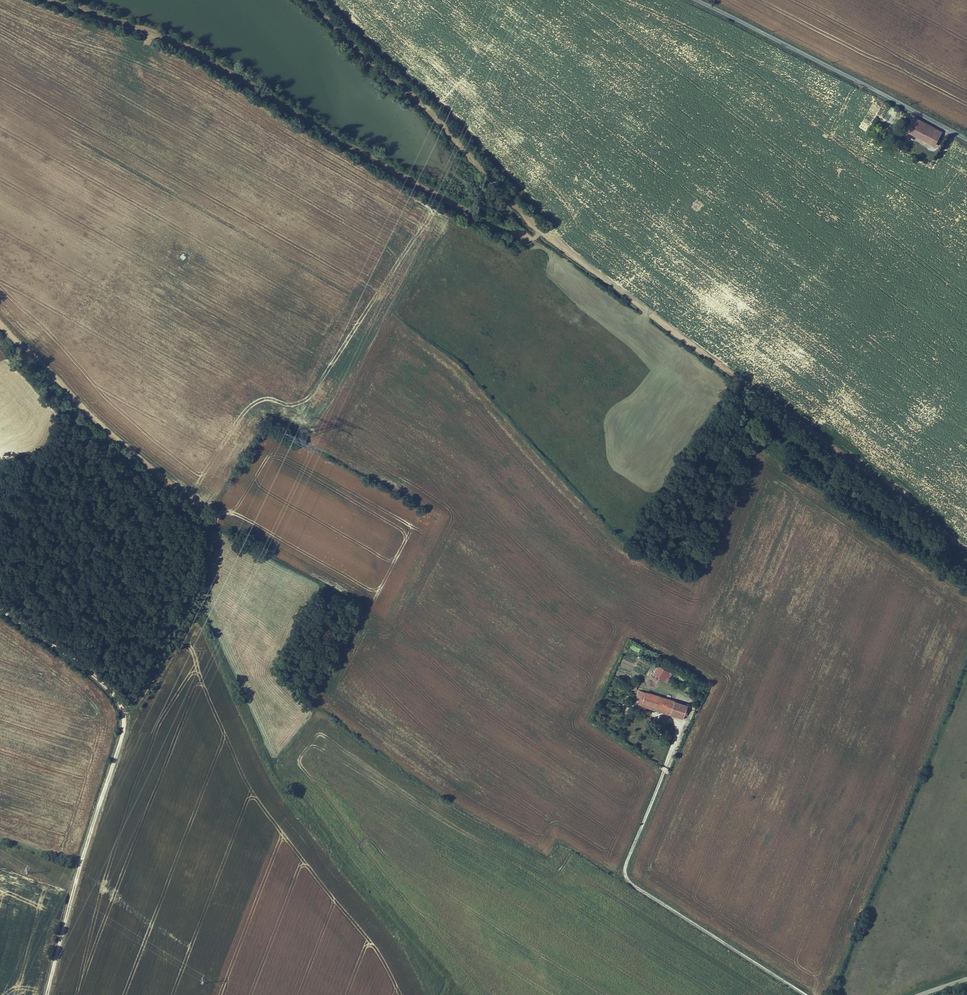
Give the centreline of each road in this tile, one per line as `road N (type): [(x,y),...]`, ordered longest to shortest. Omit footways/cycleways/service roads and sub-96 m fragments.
road 1 (track): [(0,610),(103,684),(123,720),(47,994)]
road 2 (unclassified): [(694,0),(966,141)]

